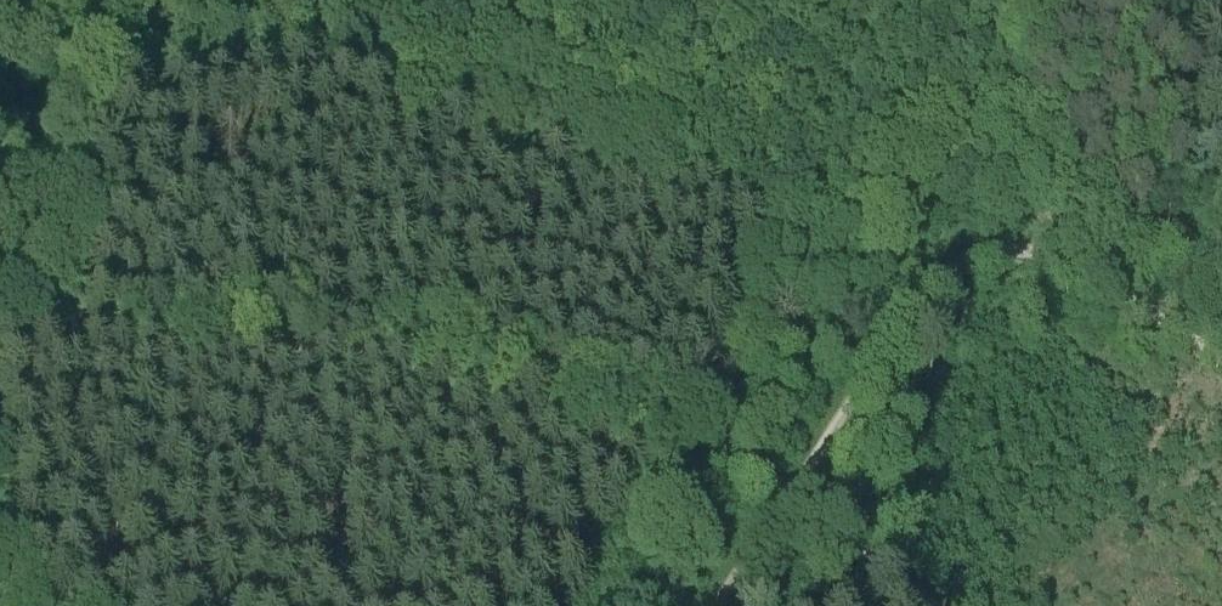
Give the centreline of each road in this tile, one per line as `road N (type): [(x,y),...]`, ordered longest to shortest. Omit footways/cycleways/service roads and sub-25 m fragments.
road 1 (track): [(1221,353),(1067,256),(1027,244),(990,246),(929,286),(892,330),(710,605)]

